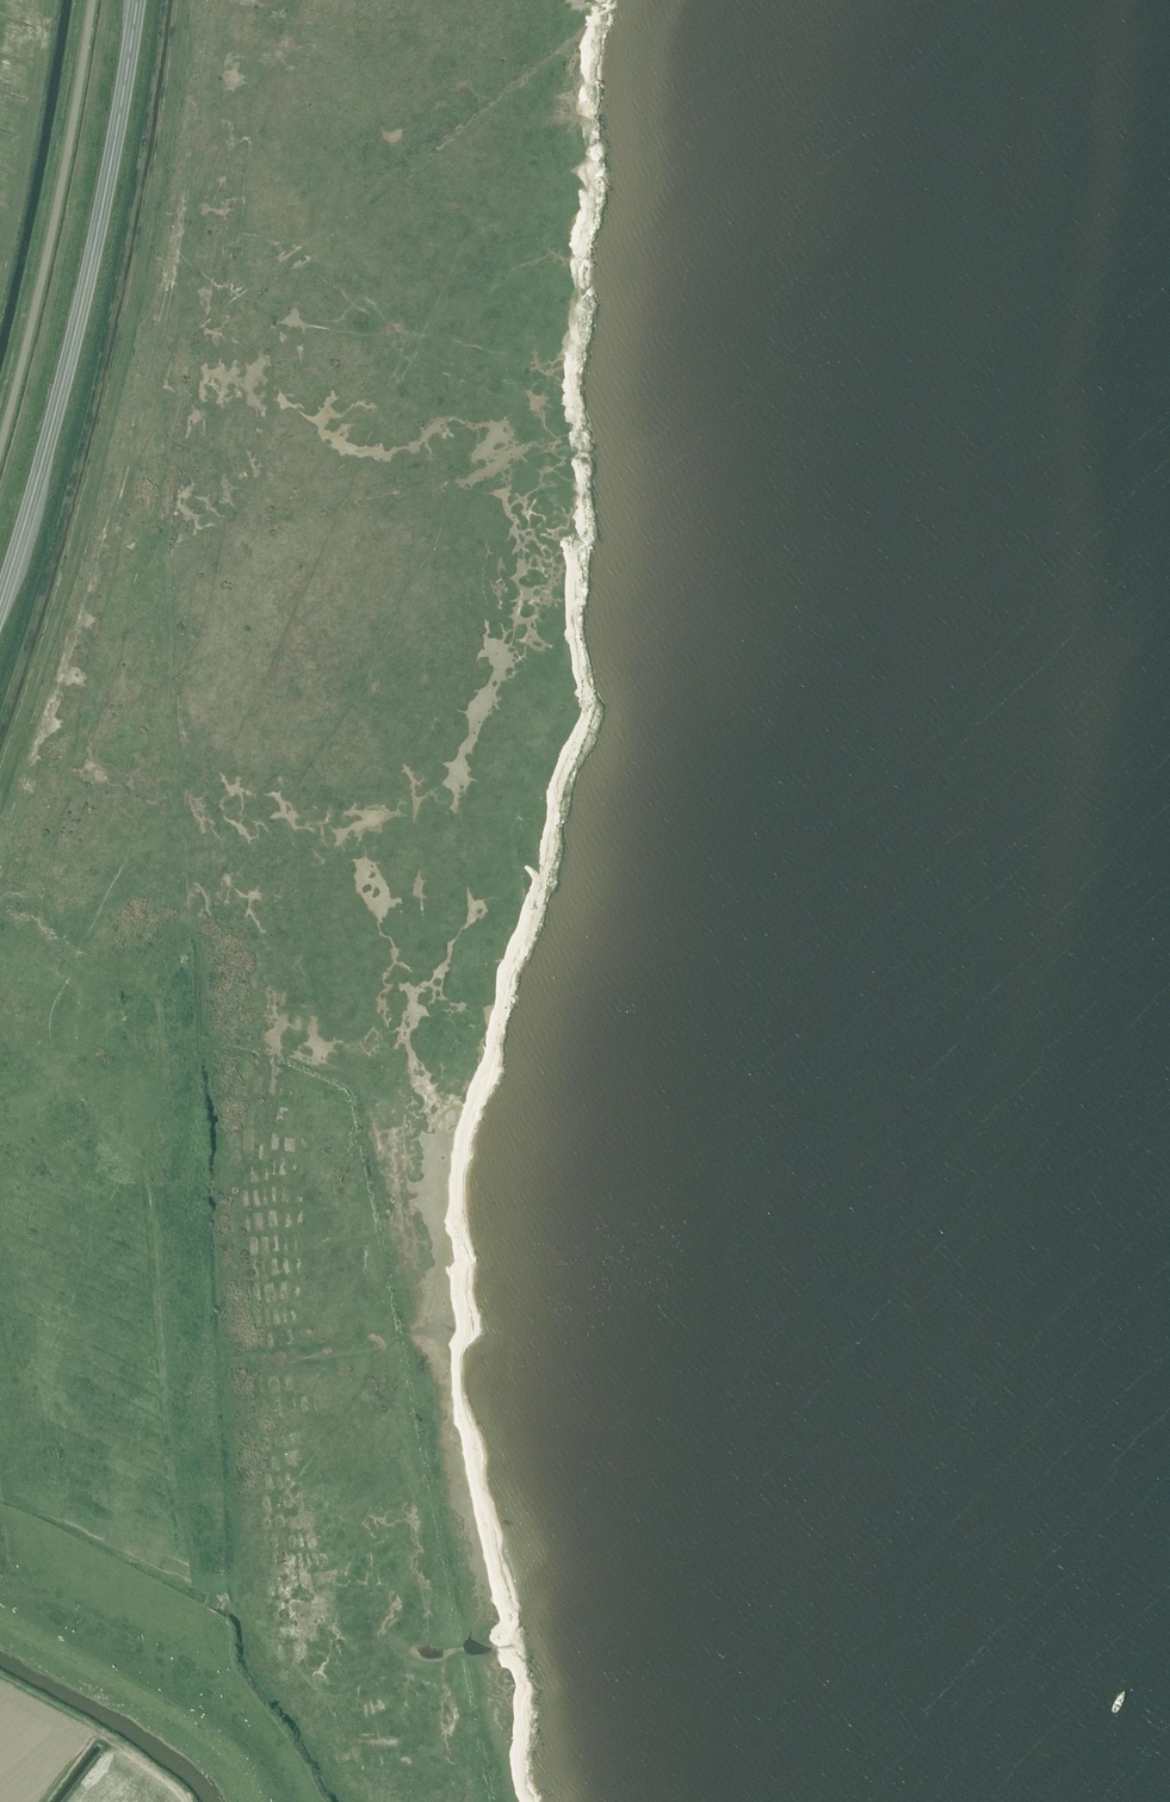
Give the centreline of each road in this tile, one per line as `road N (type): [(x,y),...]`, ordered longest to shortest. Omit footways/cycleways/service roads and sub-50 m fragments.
road 1 (trunk): [(0,607),(48,452),(119,130),(137,0)]
road 2 (unclassified): [(0,443),(55,211),(90,0)]

